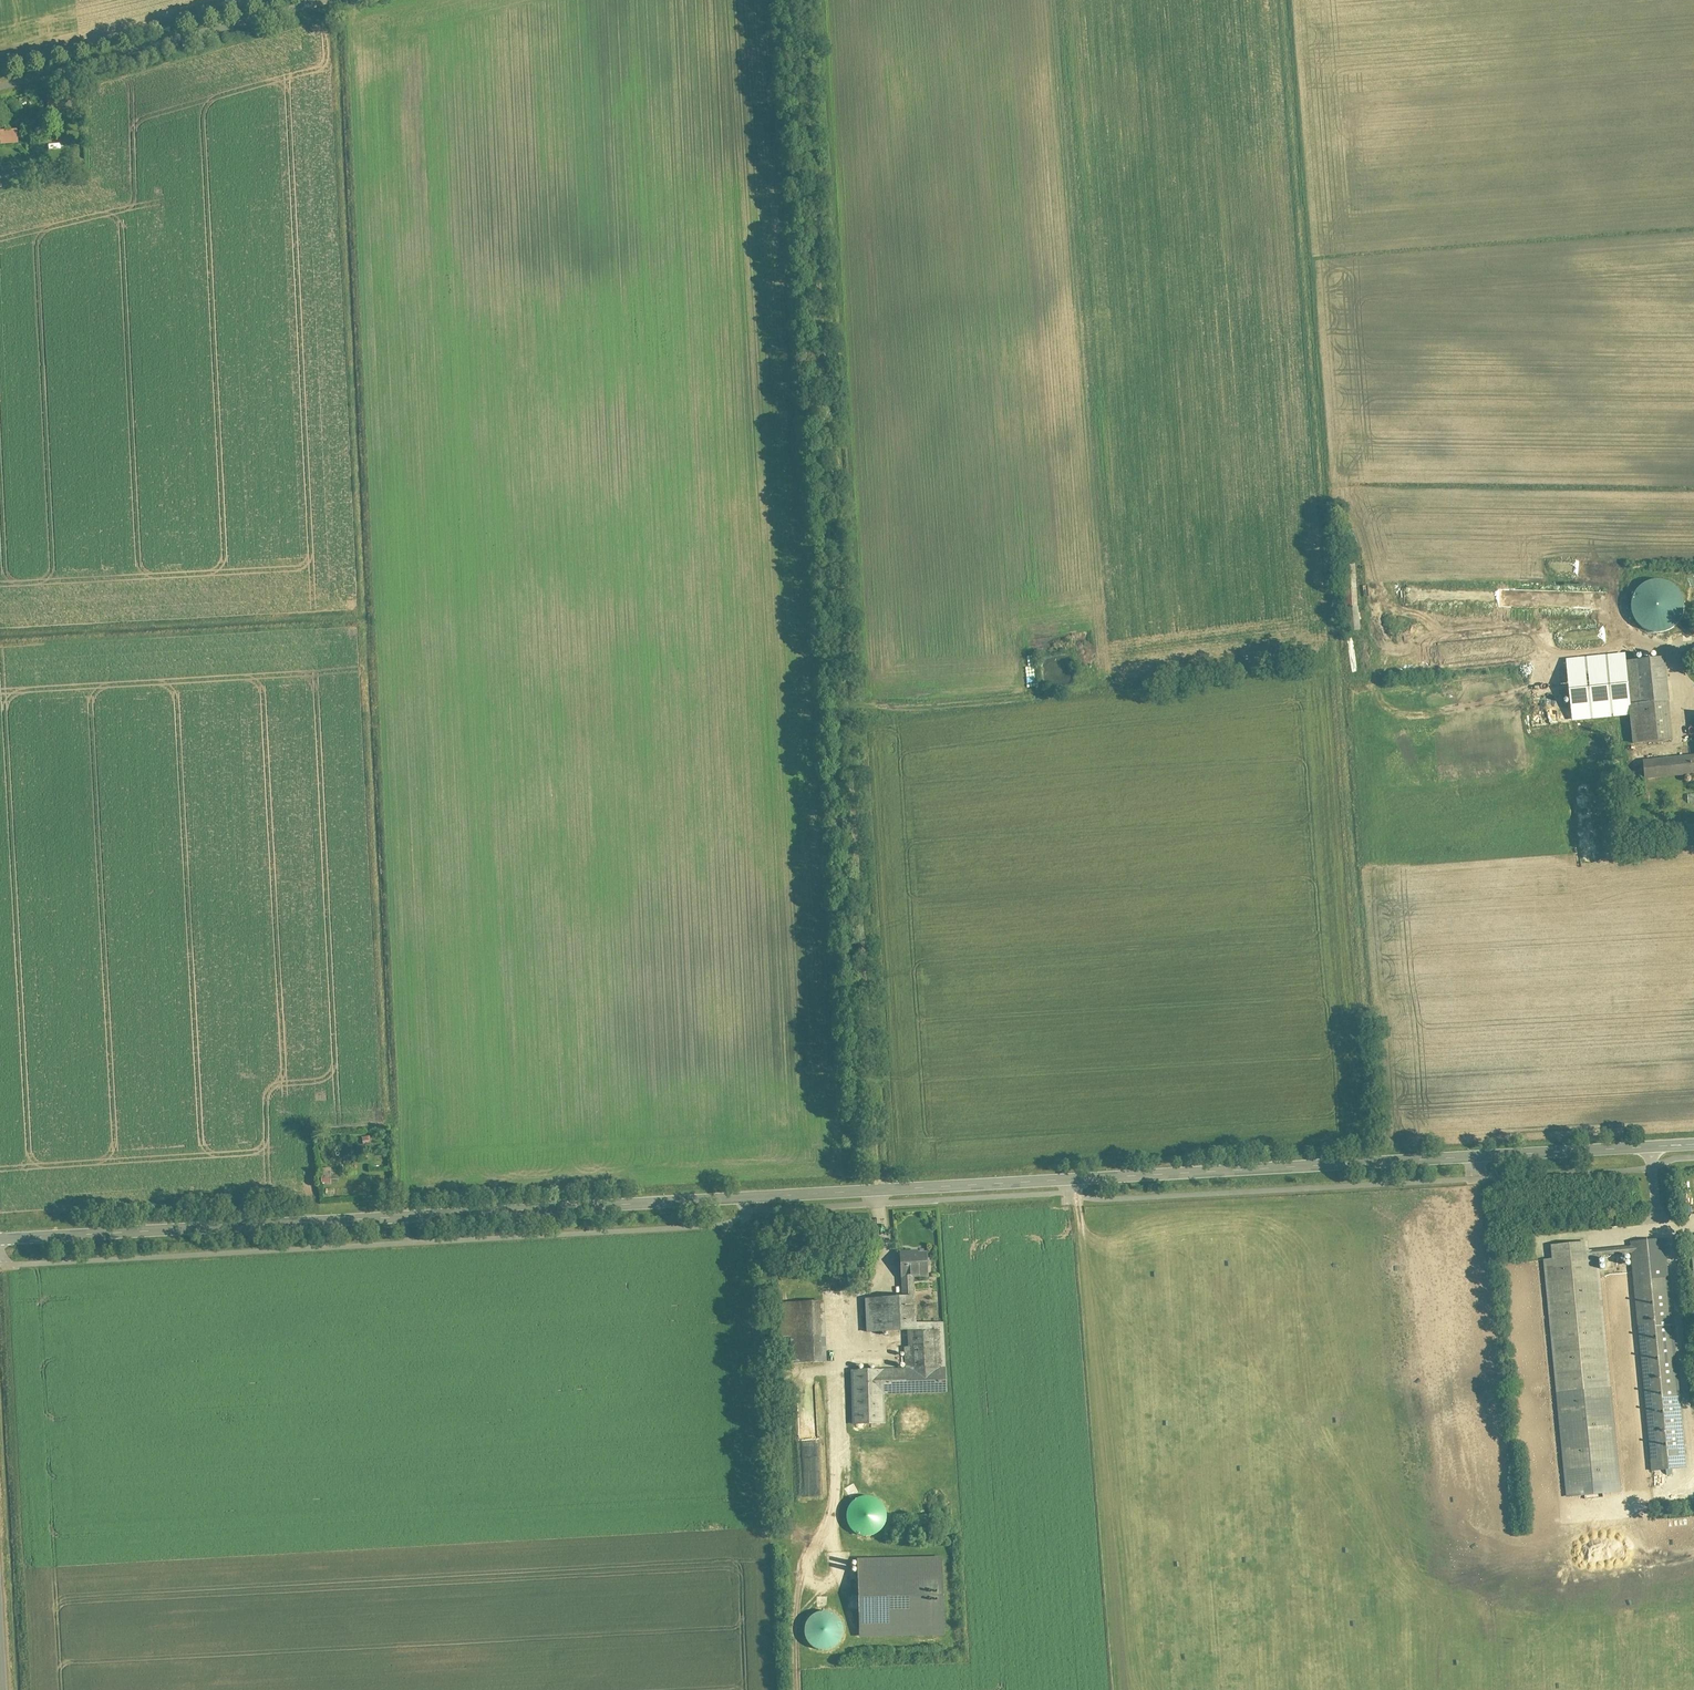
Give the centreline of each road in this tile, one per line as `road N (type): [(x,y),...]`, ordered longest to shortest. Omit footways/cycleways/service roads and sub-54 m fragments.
road 1 (tertiary): [(0,1241),(1693,1143)]
road 2 (track): [(876,1192),(798,0)]
road 3 (unclassified): [(0,88),(329,0)]

